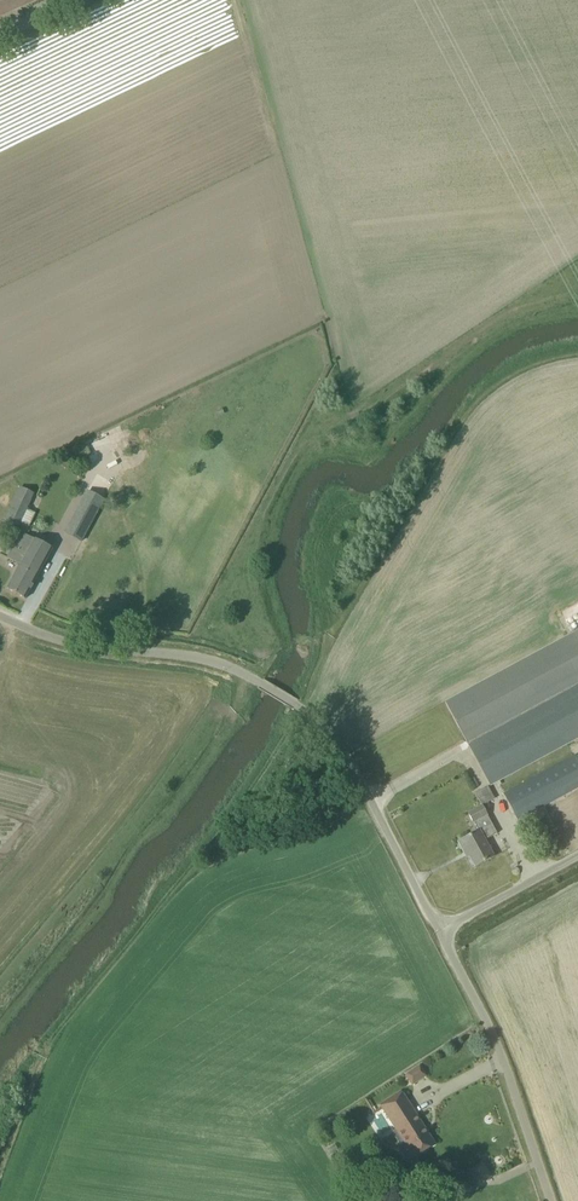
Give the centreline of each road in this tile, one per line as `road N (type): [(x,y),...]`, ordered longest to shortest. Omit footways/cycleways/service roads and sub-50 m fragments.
road 1 (unclassified): [(441,934),(330,726),(298,698),(210,654),(82,641),(0,614)]
road 2 (unclassified): [(547,1200),(493,1046),(441,934)]
road 3 (unclassified): [(441,934),(577,863)]

